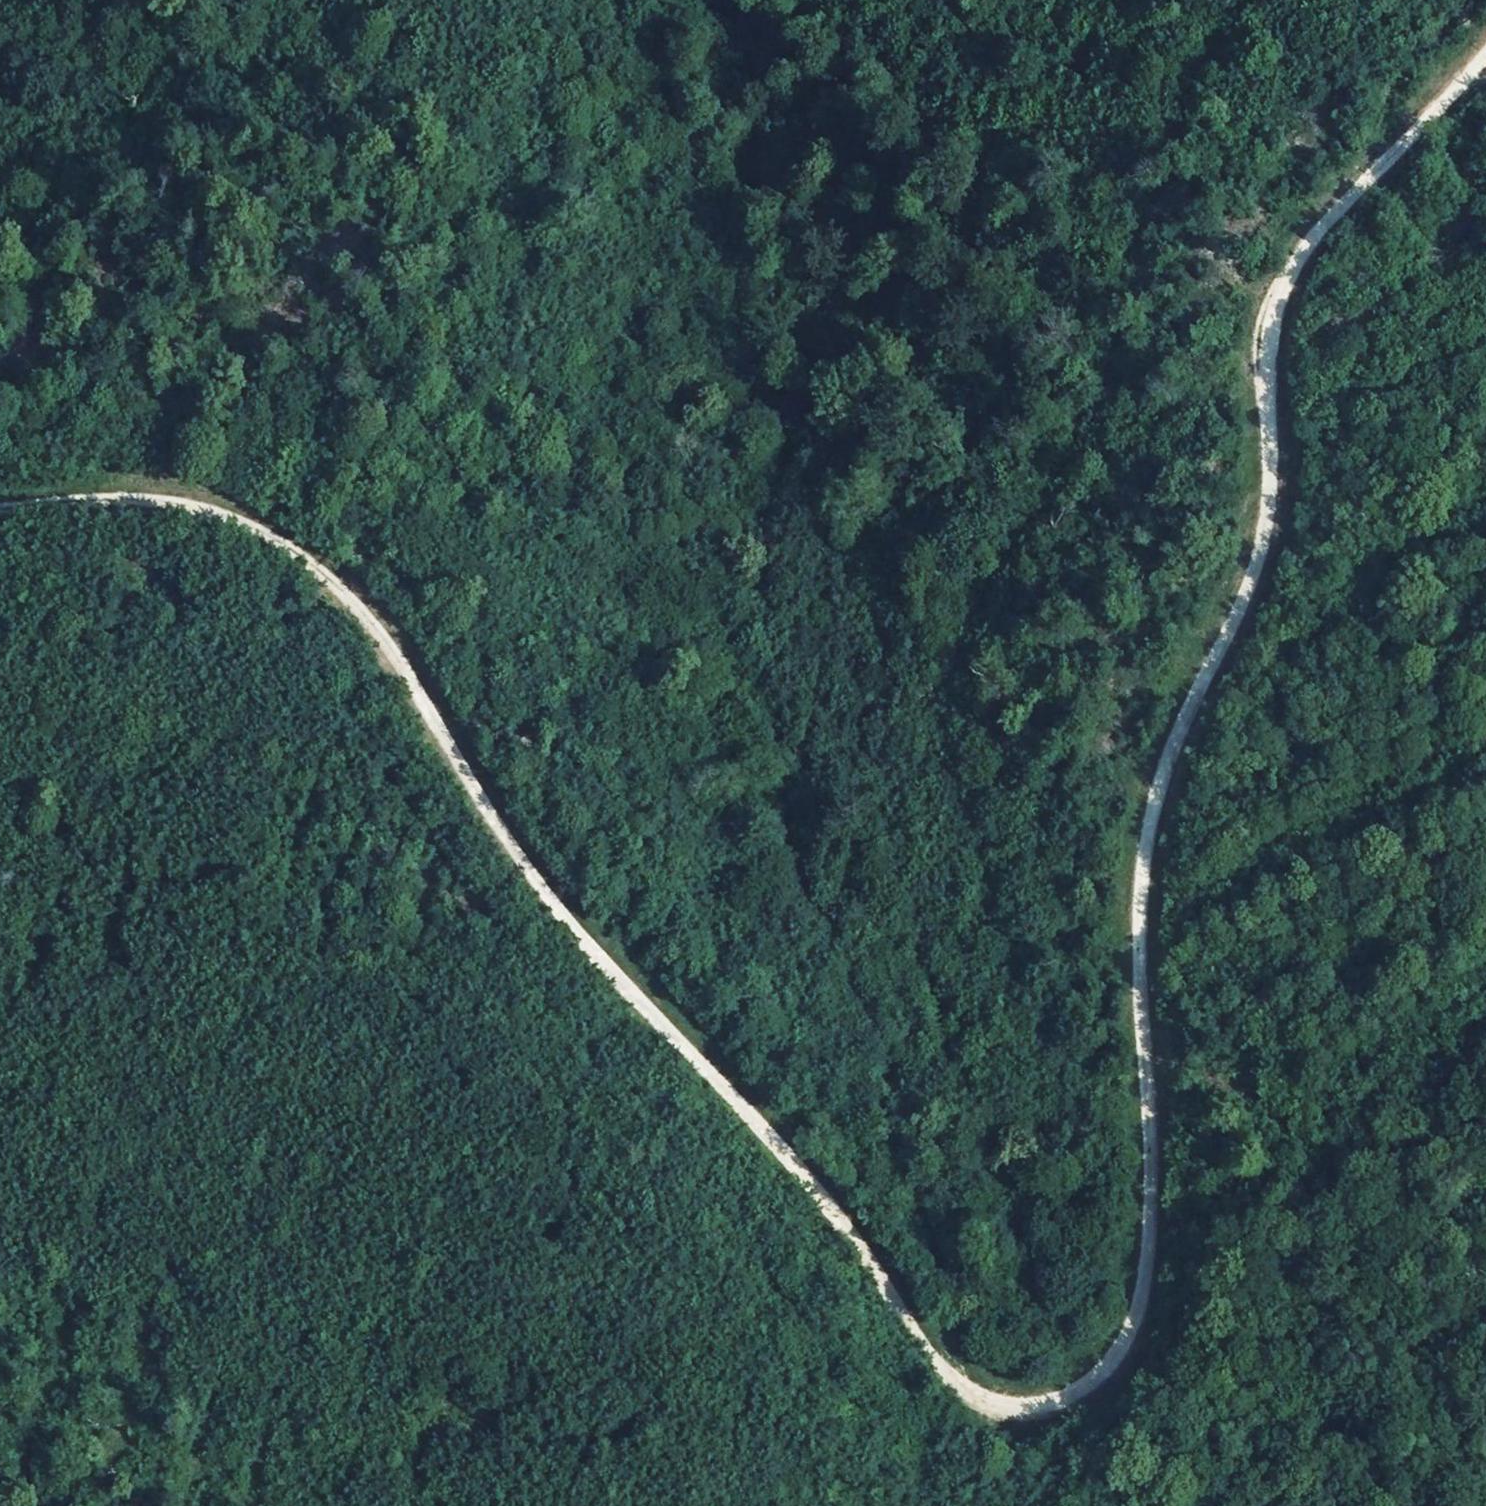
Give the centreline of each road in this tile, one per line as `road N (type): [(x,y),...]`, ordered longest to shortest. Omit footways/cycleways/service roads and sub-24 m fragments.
road 1 (track): [(1485,47),(1304,248),(1277,297),(1268,364),(1271,502),(1257,569),(1185,713),(1145,861),(1138,952),(1151,1167),(1143,1291),(1106,1367),(1033,1405),(986,1404),(938,1364),(830,1208),(580,935),(480,797),(399,661),(314,567),(225,514),(179,504),(64,501),(0,510)]

